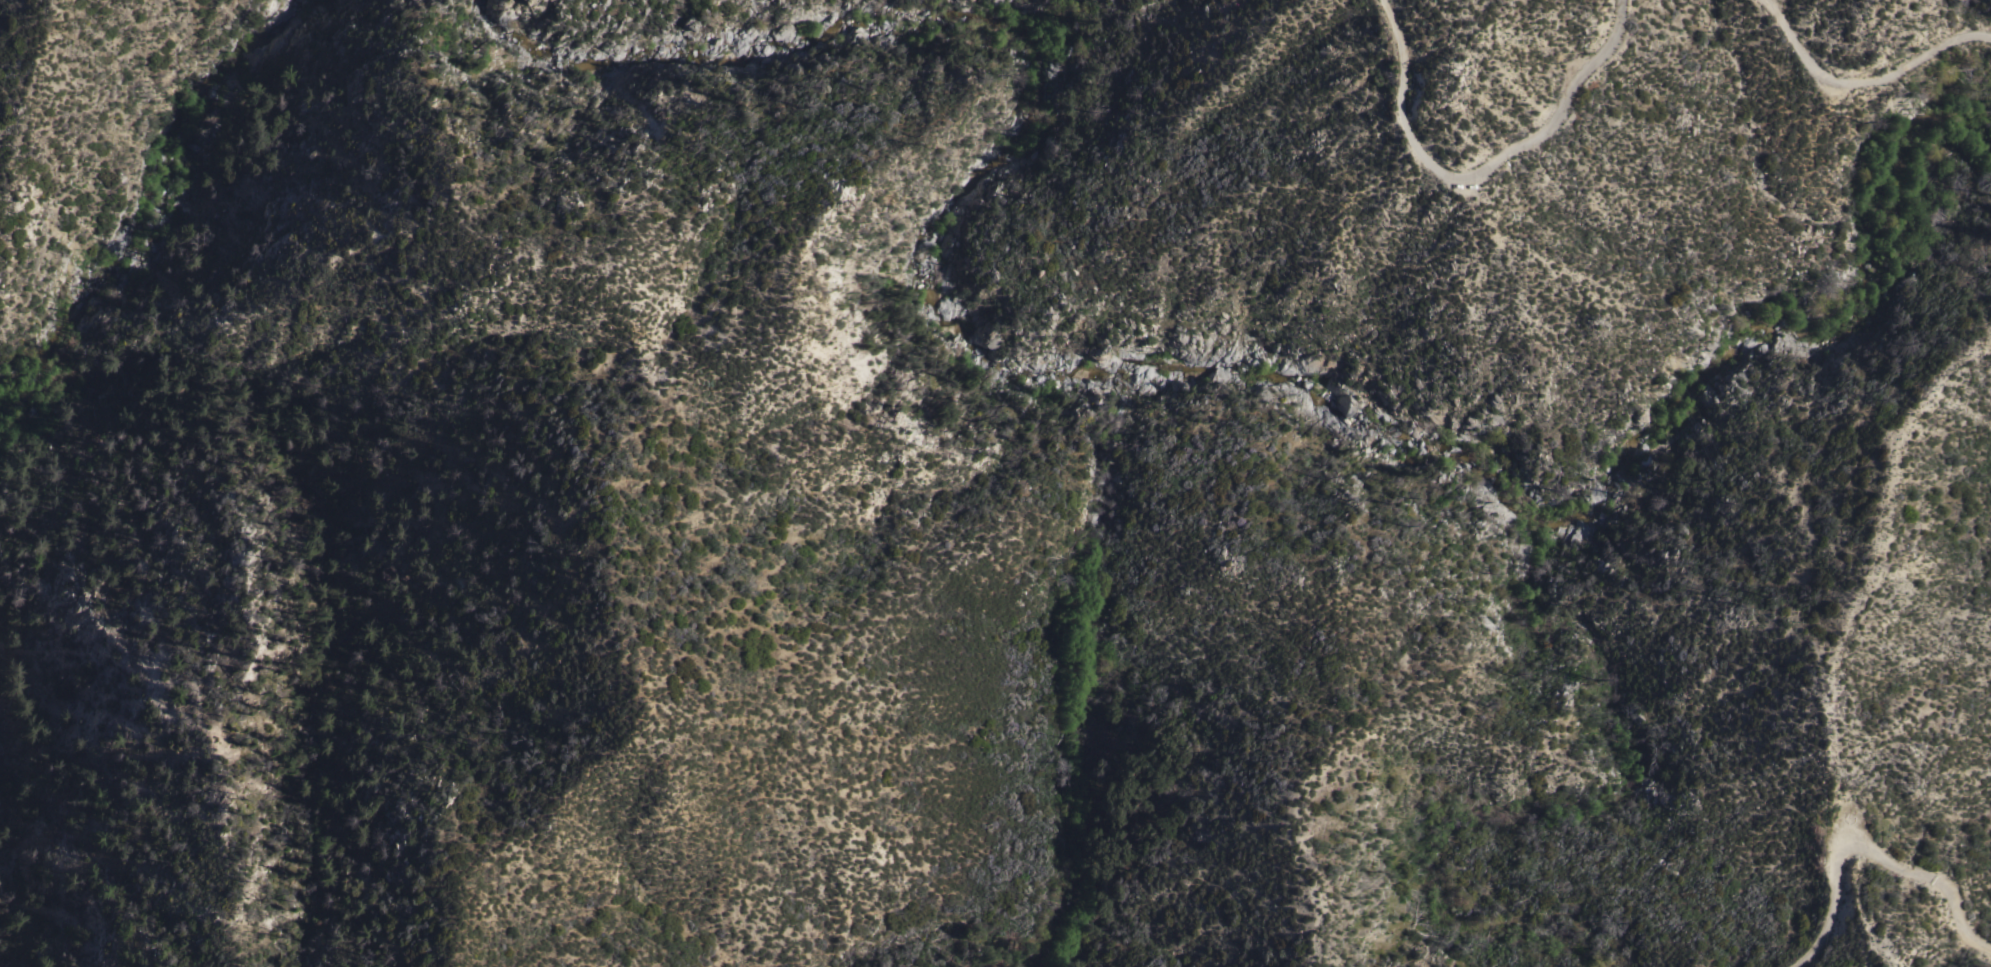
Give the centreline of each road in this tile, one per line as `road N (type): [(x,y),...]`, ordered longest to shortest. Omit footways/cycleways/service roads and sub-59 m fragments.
road 1 (track): [(1386,0),(1402,52),(1397,112),(1429,165),(1449,175),(1471,171),(1540,127),(1600,46),(1615,0)]
road 2 (track): [(1769,0),(1811,67),(1831,80),(1886,73),(1955,34),(1990,32)]
road 3 (track): [(1951,896),(1935,875),(1850,842),(1834,858),(1835,886),(1819,935),(1782,966)]

